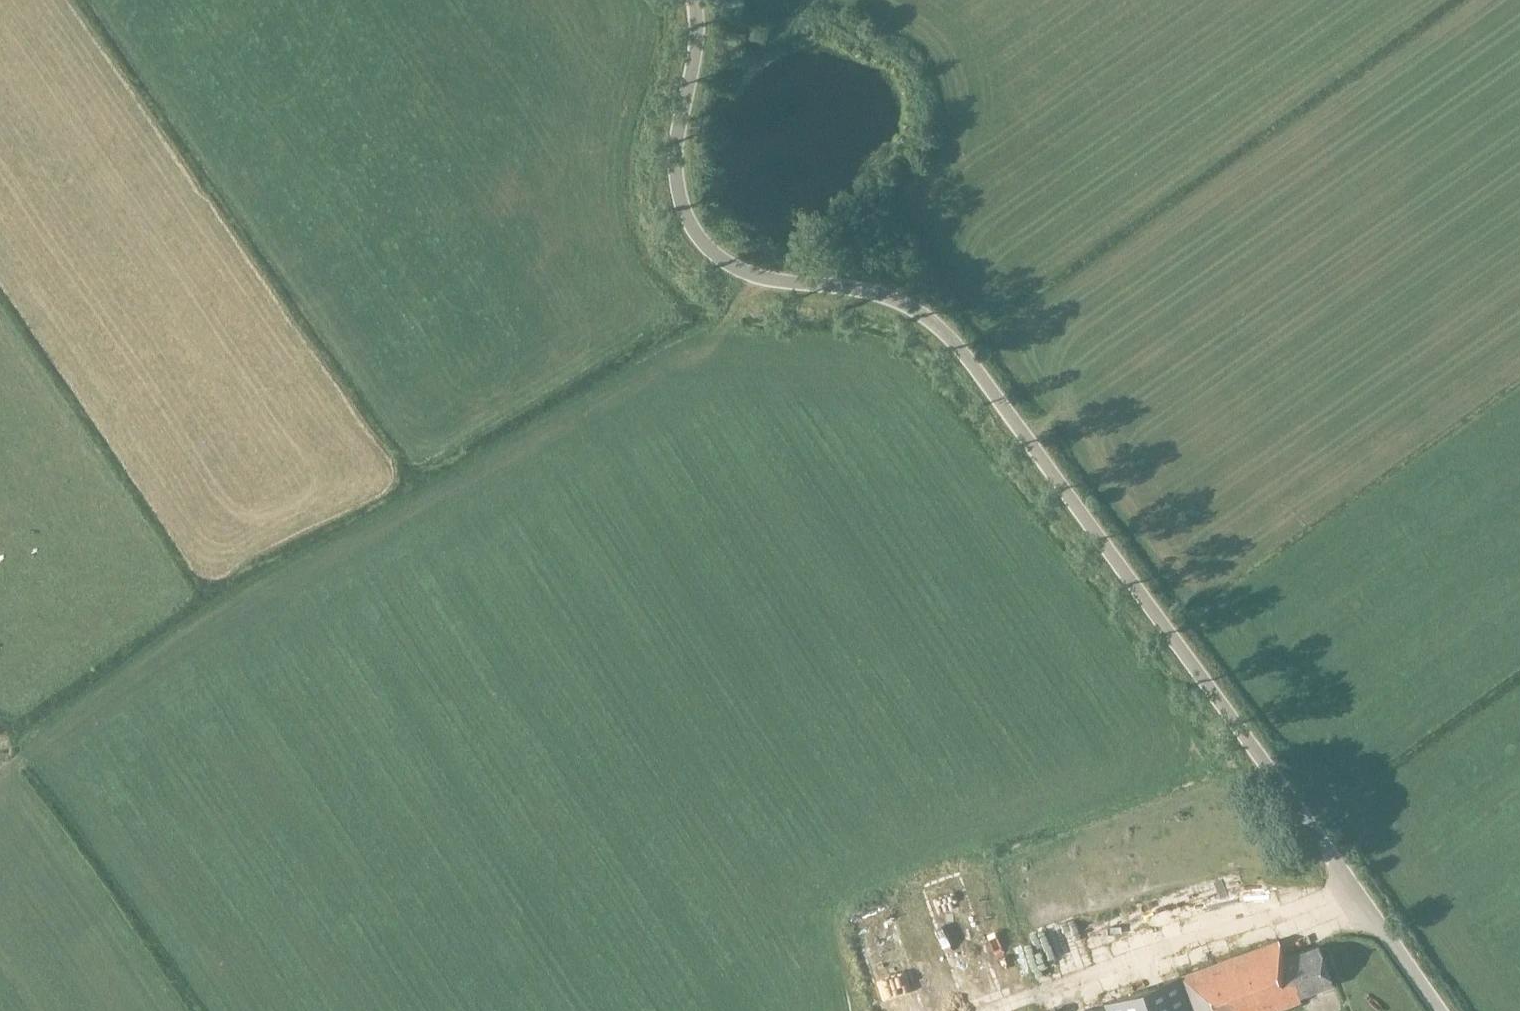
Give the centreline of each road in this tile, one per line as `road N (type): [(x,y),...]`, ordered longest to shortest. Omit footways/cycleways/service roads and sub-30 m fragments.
road 1 (unclassified): [(693,0),(695,42),(674,151),(679,200),(696,235),(748,274),(885,295),(939,327),(1439,1010)]

